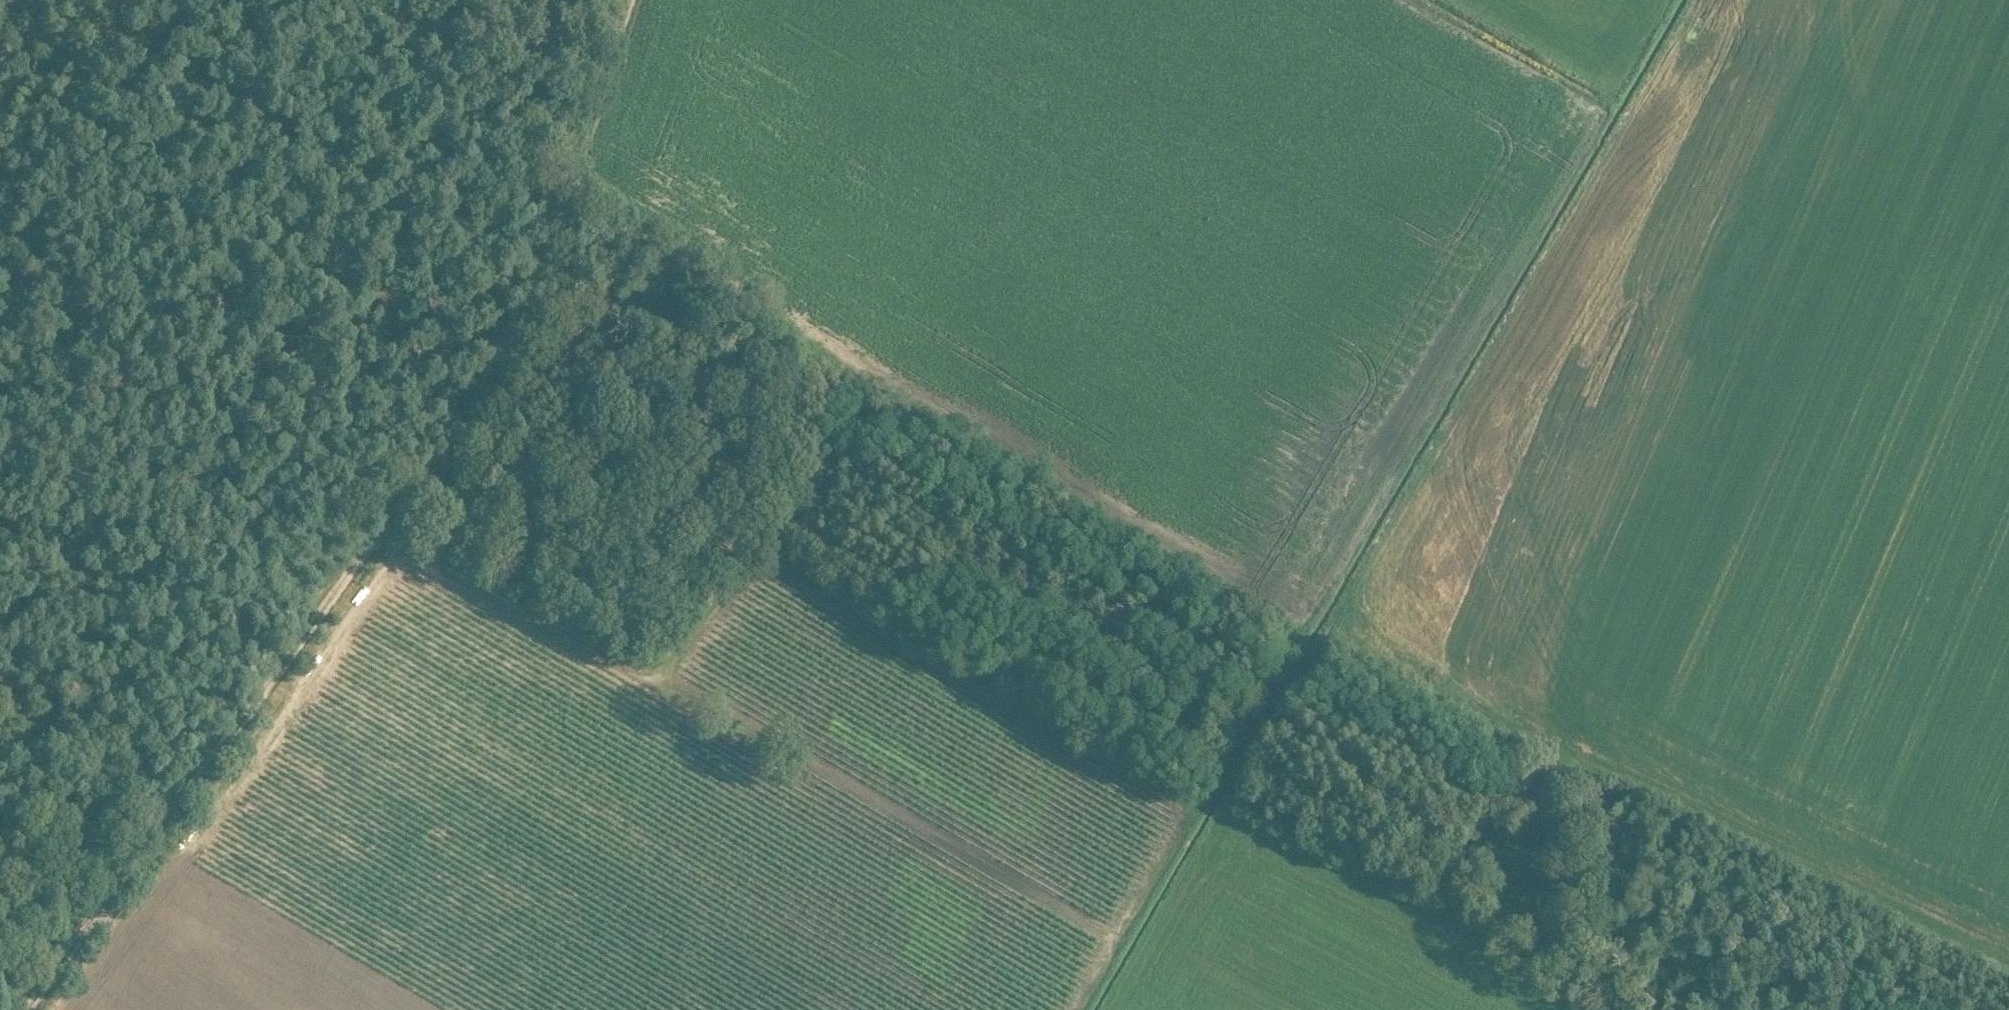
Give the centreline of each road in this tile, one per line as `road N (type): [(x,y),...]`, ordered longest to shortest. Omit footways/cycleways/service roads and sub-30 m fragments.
road 1 (track): [(26,1009),(489,379),(525,312),(627,0)]

